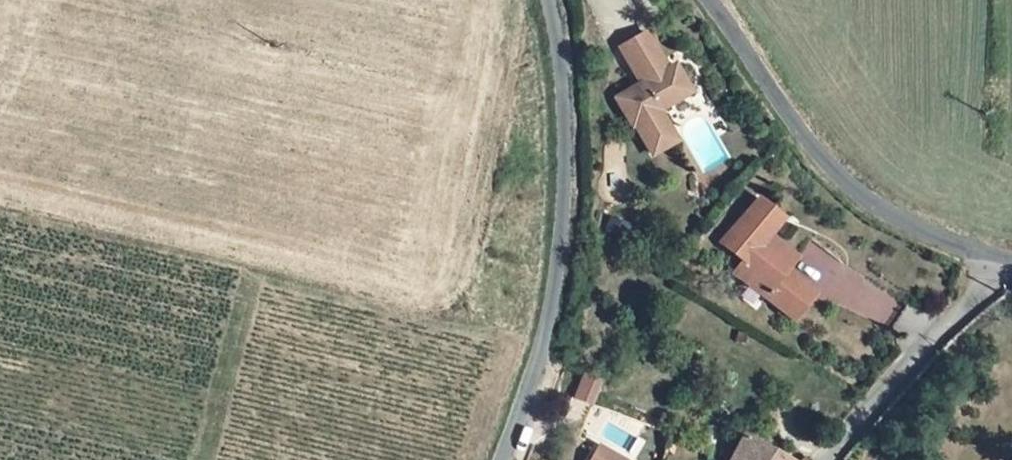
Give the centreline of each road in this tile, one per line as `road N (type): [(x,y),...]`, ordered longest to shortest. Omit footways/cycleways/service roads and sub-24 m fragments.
road 1 (unclassified): [(515,459),(548,327),(562,215),(563,101),(549,0)]
road 2 (unclassified): [(715,0),(815,151),(850,187),(884,215),(1000,261)]
road 3 (residential): [(830,459),(1000,261)]

